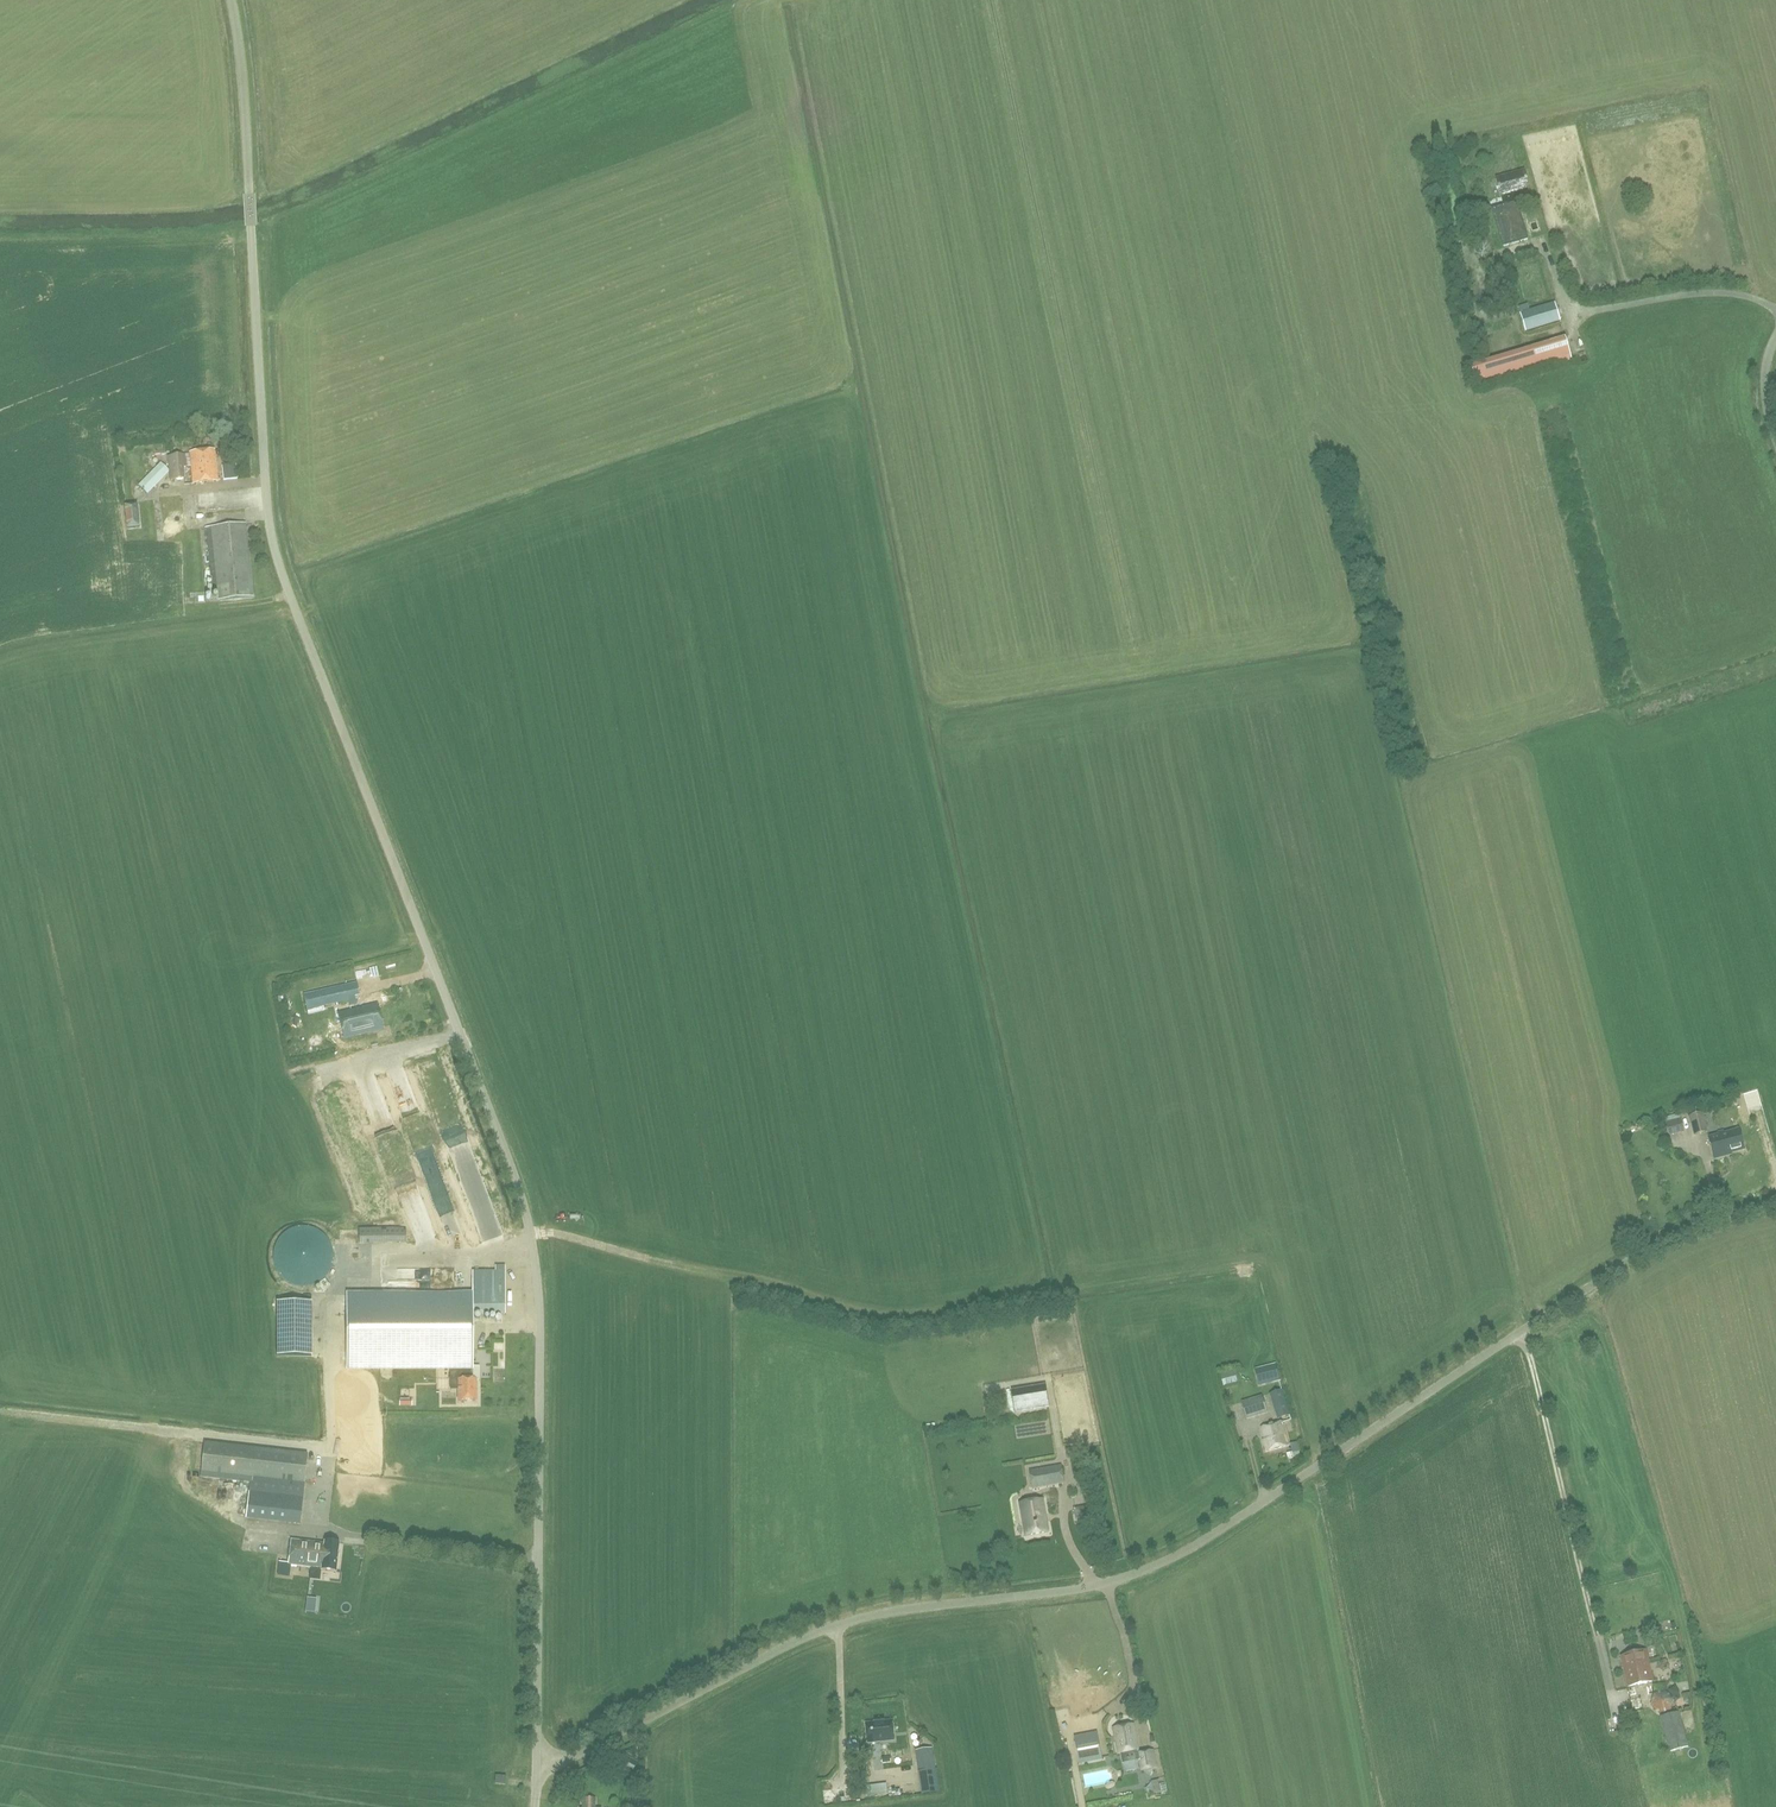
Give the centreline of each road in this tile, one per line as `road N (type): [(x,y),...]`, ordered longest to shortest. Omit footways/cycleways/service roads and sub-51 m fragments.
road 1 (unclassified): [(537,1761),(541,1369),(532,1240),(518,1182),(272,537),(232,0)]
road 2 (unclassified): [(537,1761),(569,1759),(824,1629),(925,1606),(1106,1584),(1169,1559),(1630,1260),(1699,1226),(1775,1202)]

